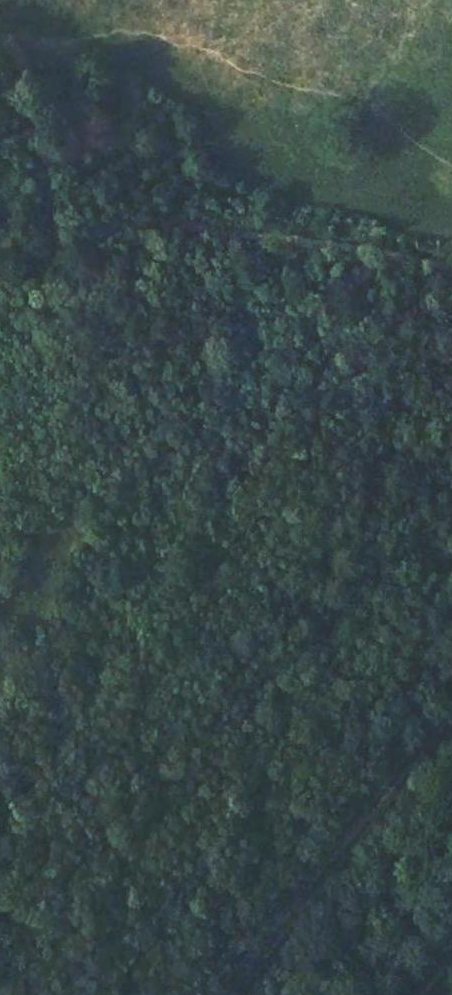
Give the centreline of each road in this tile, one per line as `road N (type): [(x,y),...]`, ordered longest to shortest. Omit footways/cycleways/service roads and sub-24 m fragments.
road 1 (track): [(451,260),(0,194)]
road 2 (track): [(451,708),(374,798),(229,994)]

